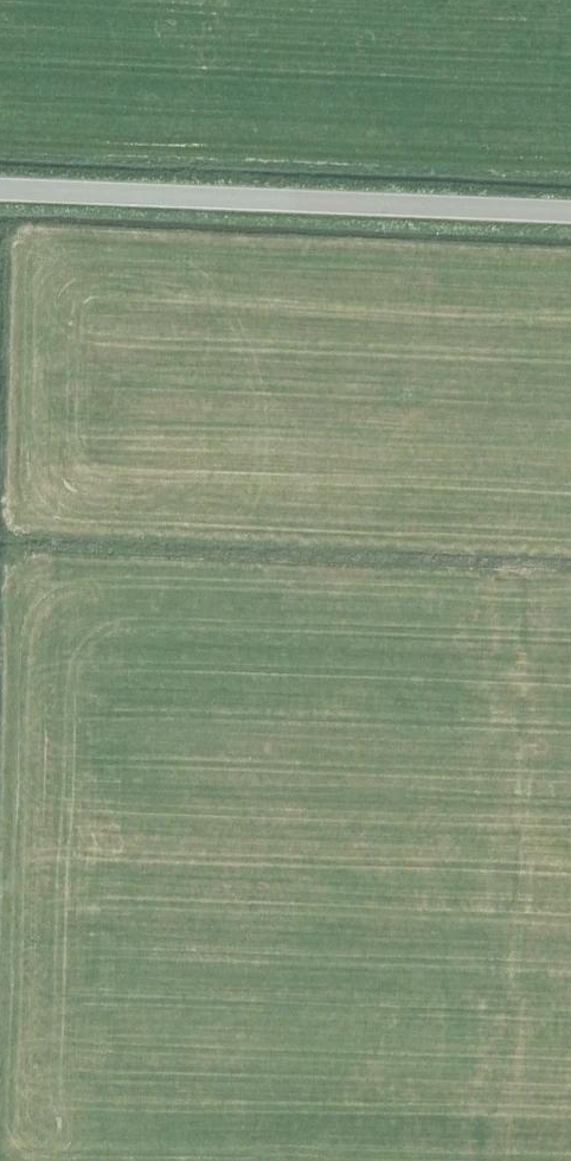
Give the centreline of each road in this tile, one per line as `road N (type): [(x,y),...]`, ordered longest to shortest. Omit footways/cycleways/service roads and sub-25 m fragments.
road 1 (tertiary): [(570,220),(0,196)]

